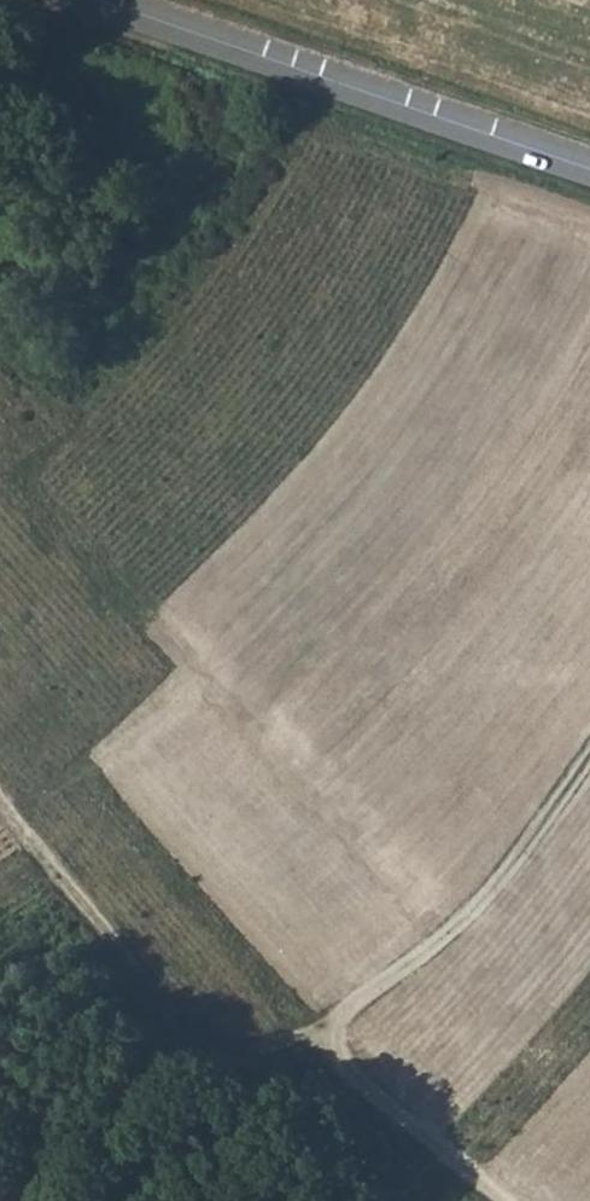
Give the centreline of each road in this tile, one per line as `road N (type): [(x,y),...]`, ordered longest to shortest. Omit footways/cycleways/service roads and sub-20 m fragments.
road 1 (track): [(0,1199),(324,1026),(391,977),(467,916),(589,756)]
road 2 (secondary): [(96,0),(589,170)]
road 3 (track): [(0,802),(218,1078)]
road 4 (track): [(324,1026),(356,1071),(508,1200)]

